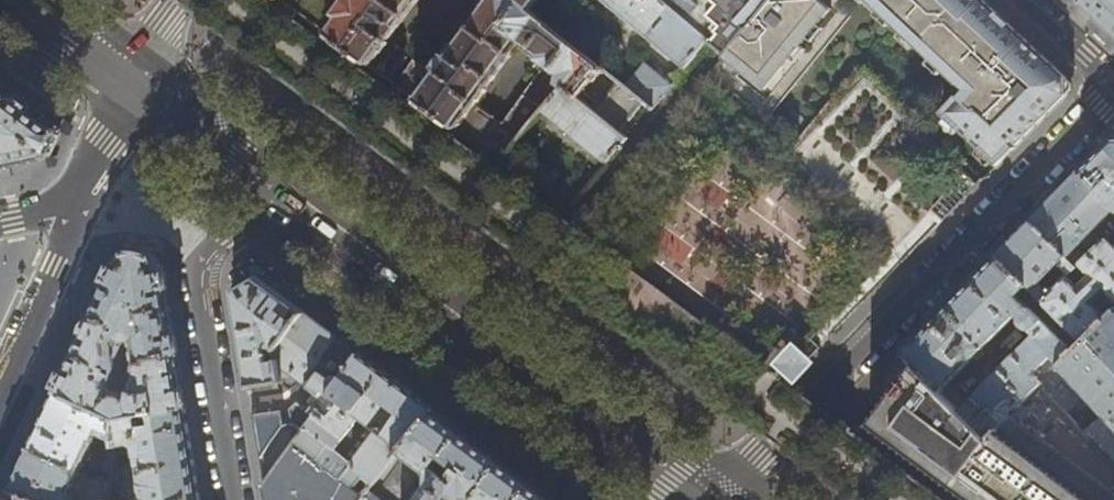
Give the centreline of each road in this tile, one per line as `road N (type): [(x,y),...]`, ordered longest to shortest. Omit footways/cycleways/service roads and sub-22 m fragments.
road 1 (residential): [(1113,89),(708,499)]
road 2 (secondary): [(683,499),(288,207)]
road 3 (residential): [(288,207),(226,234),(196,273),(232,499)]
road 4 (residential): [(77,201),(60,267),(0,397)]
road 5 (secondary): [(288,207),(127,89)]
road 6 (secondary): [(127,89),(9,0)]
road 7 (residential): [(127,89),(77,201)]
road 8 (residential): [(1025,0),(1113,85)]

